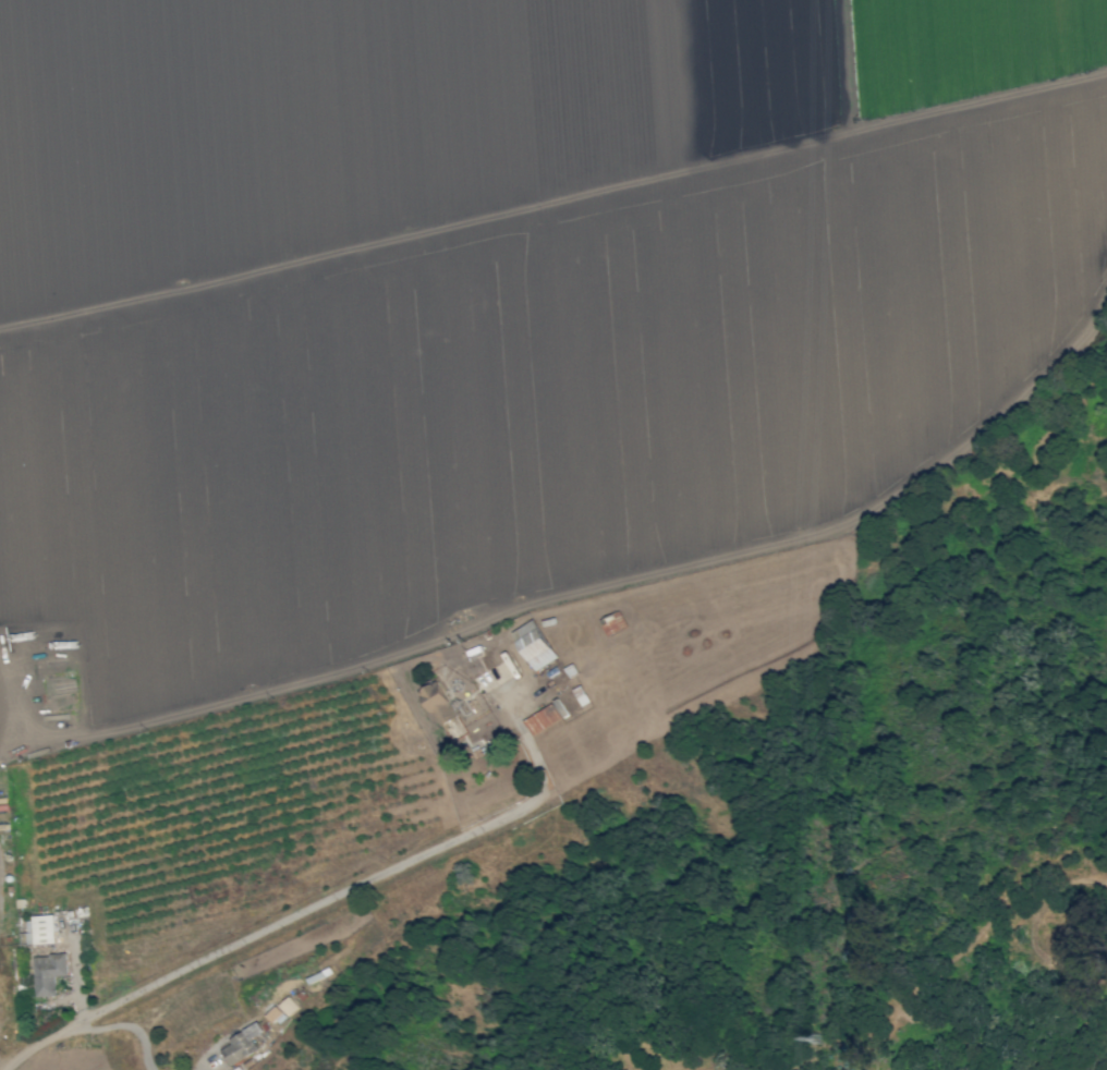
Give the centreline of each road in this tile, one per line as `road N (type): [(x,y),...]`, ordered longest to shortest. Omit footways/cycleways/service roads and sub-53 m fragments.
road 1 (residential): [(1106,321),(1078,357),(879,516),(0,760)]
road 2 (residential): [(15,1069),(85,1024),(546,799),(533,752)]
road 3 (residential): [(464,634),(533,752)]

